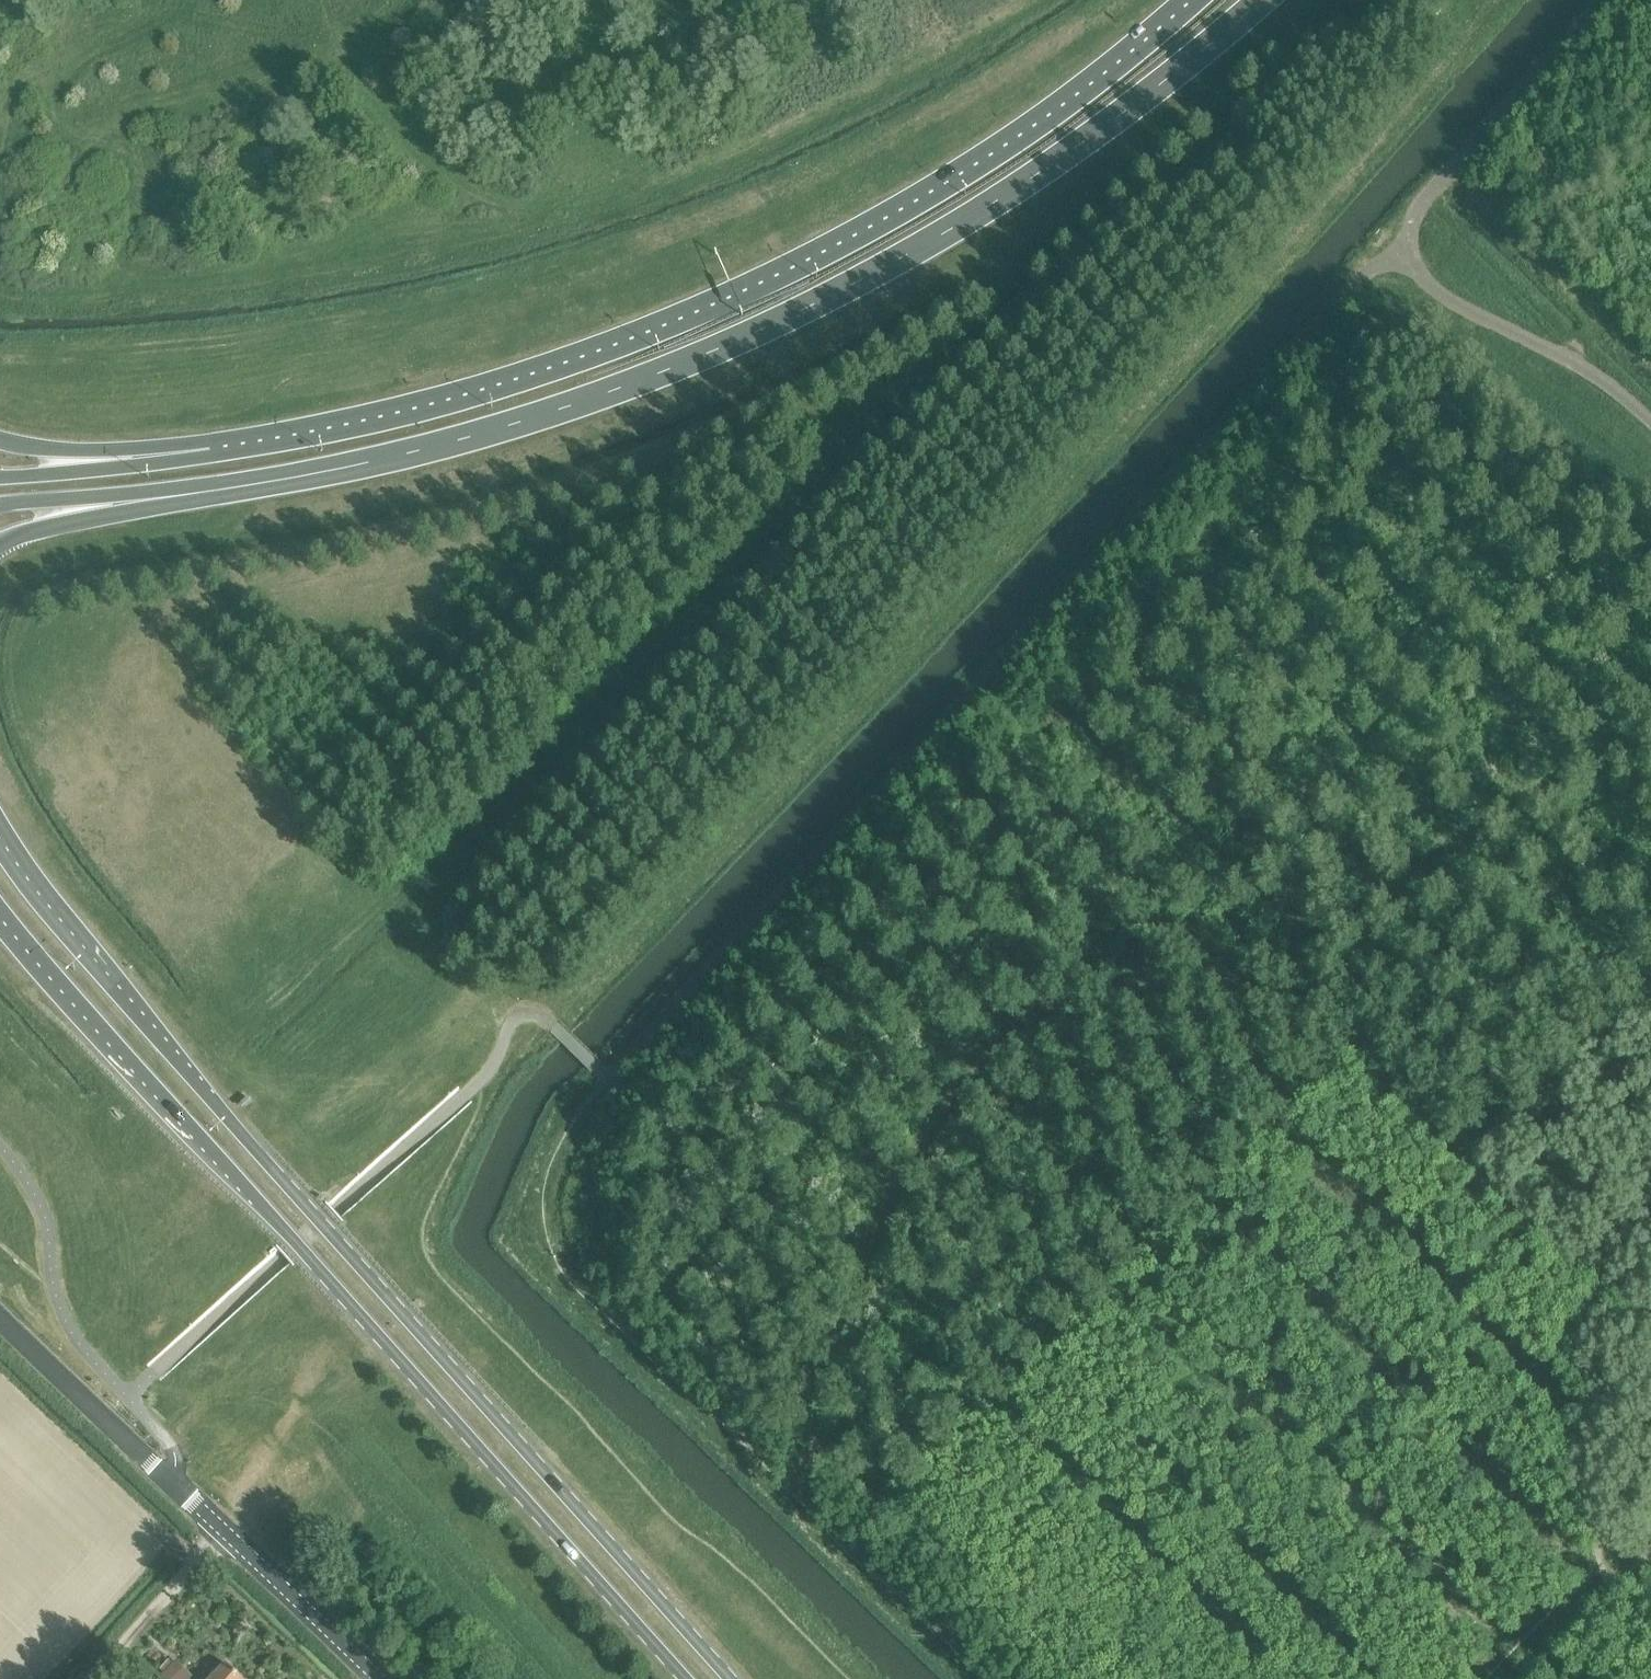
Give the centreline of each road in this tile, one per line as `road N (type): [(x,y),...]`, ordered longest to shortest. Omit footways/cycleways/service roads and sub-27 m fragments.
road 1 (track): [(1650,729),(1269,960),(1058,995),(977,1057),(895,1185),(841,1317),(809,1426),(818,1475),(882,1541),(986,1598),(1293,1678)]
road 2 (trunk): [(172,495),(460,440),(742,338),(1025,179),(1263,0)]
road 3 (primary): [(729,1678),(213,1101),(38,894),(0,837)]
road 4 (trunk): [(1183,0),(995,148),(718,302),(466,396),(226,447)]
road 5 (primary): [(0,917),(685,1678)]
road 6 (track): [(1650,1336),(975,684)]
road 7 (track): [(961,1678),(535,1261),(529,1209),(604,1077)]
road 8 (unclassified): [(381,1678),(0,1319)]
road 9 (track): [(1650,1226),(1597,1283),(1591,1613),(1522,1678)]
road 10 (track): [(554,1678),(343,1441)]
road 11 (unclassified): [(1650,432),(1569,355),(1448,304),(1398,251)]
road 12 (trunk): [(226,447),(0,477)]
road 13 (trunk): [(226,447),(57,450),(0,441)]
road 14 (trunk): [(0,543),(172,495)]
road 15 (trunk): [(0,508),(172,495)]

